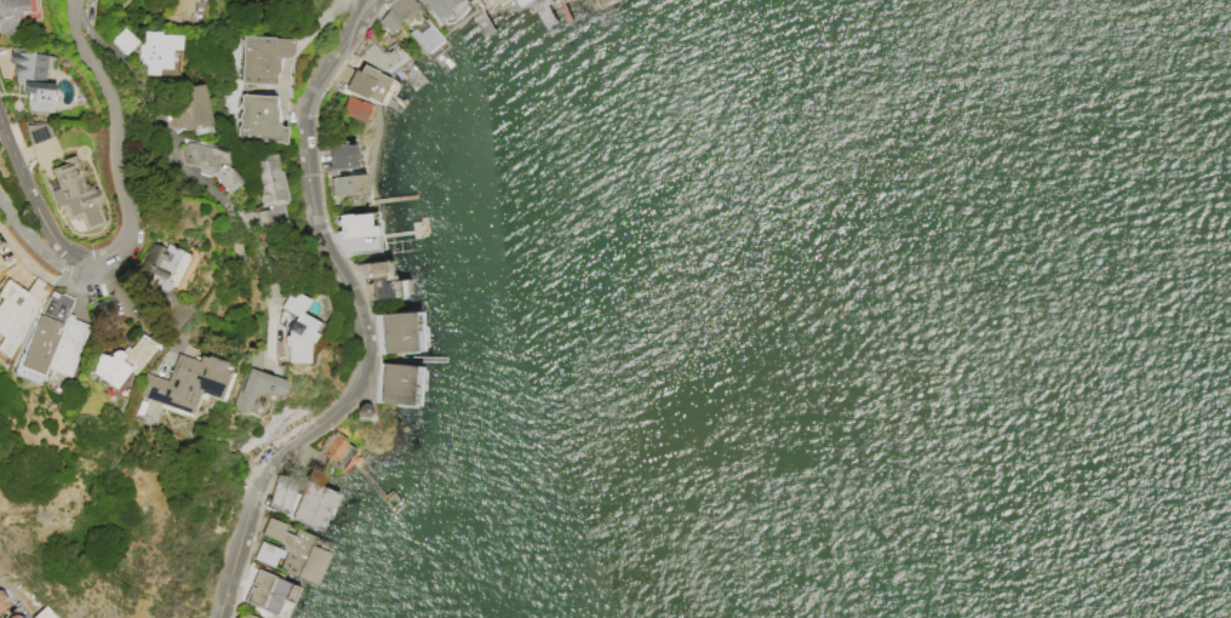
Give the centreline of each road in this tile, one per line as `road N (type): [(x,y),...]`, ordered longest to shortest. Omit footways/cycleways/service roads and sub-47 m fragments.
road 1 (tertiary): [(218,617),(268,464),(334,413),(357,383),(363,332),(316,230),(304,116),(366,0)]
road 2 (residential): [(79,265),(113,252),(127,216),(111,160),(111,107),(79,50),(74,0)]
road 3 (residential): [(245,229),(205,181),(181,166),(132,75),(71,16)]
road 4 (residential): [(79,265),(42,224),(0,111)]

